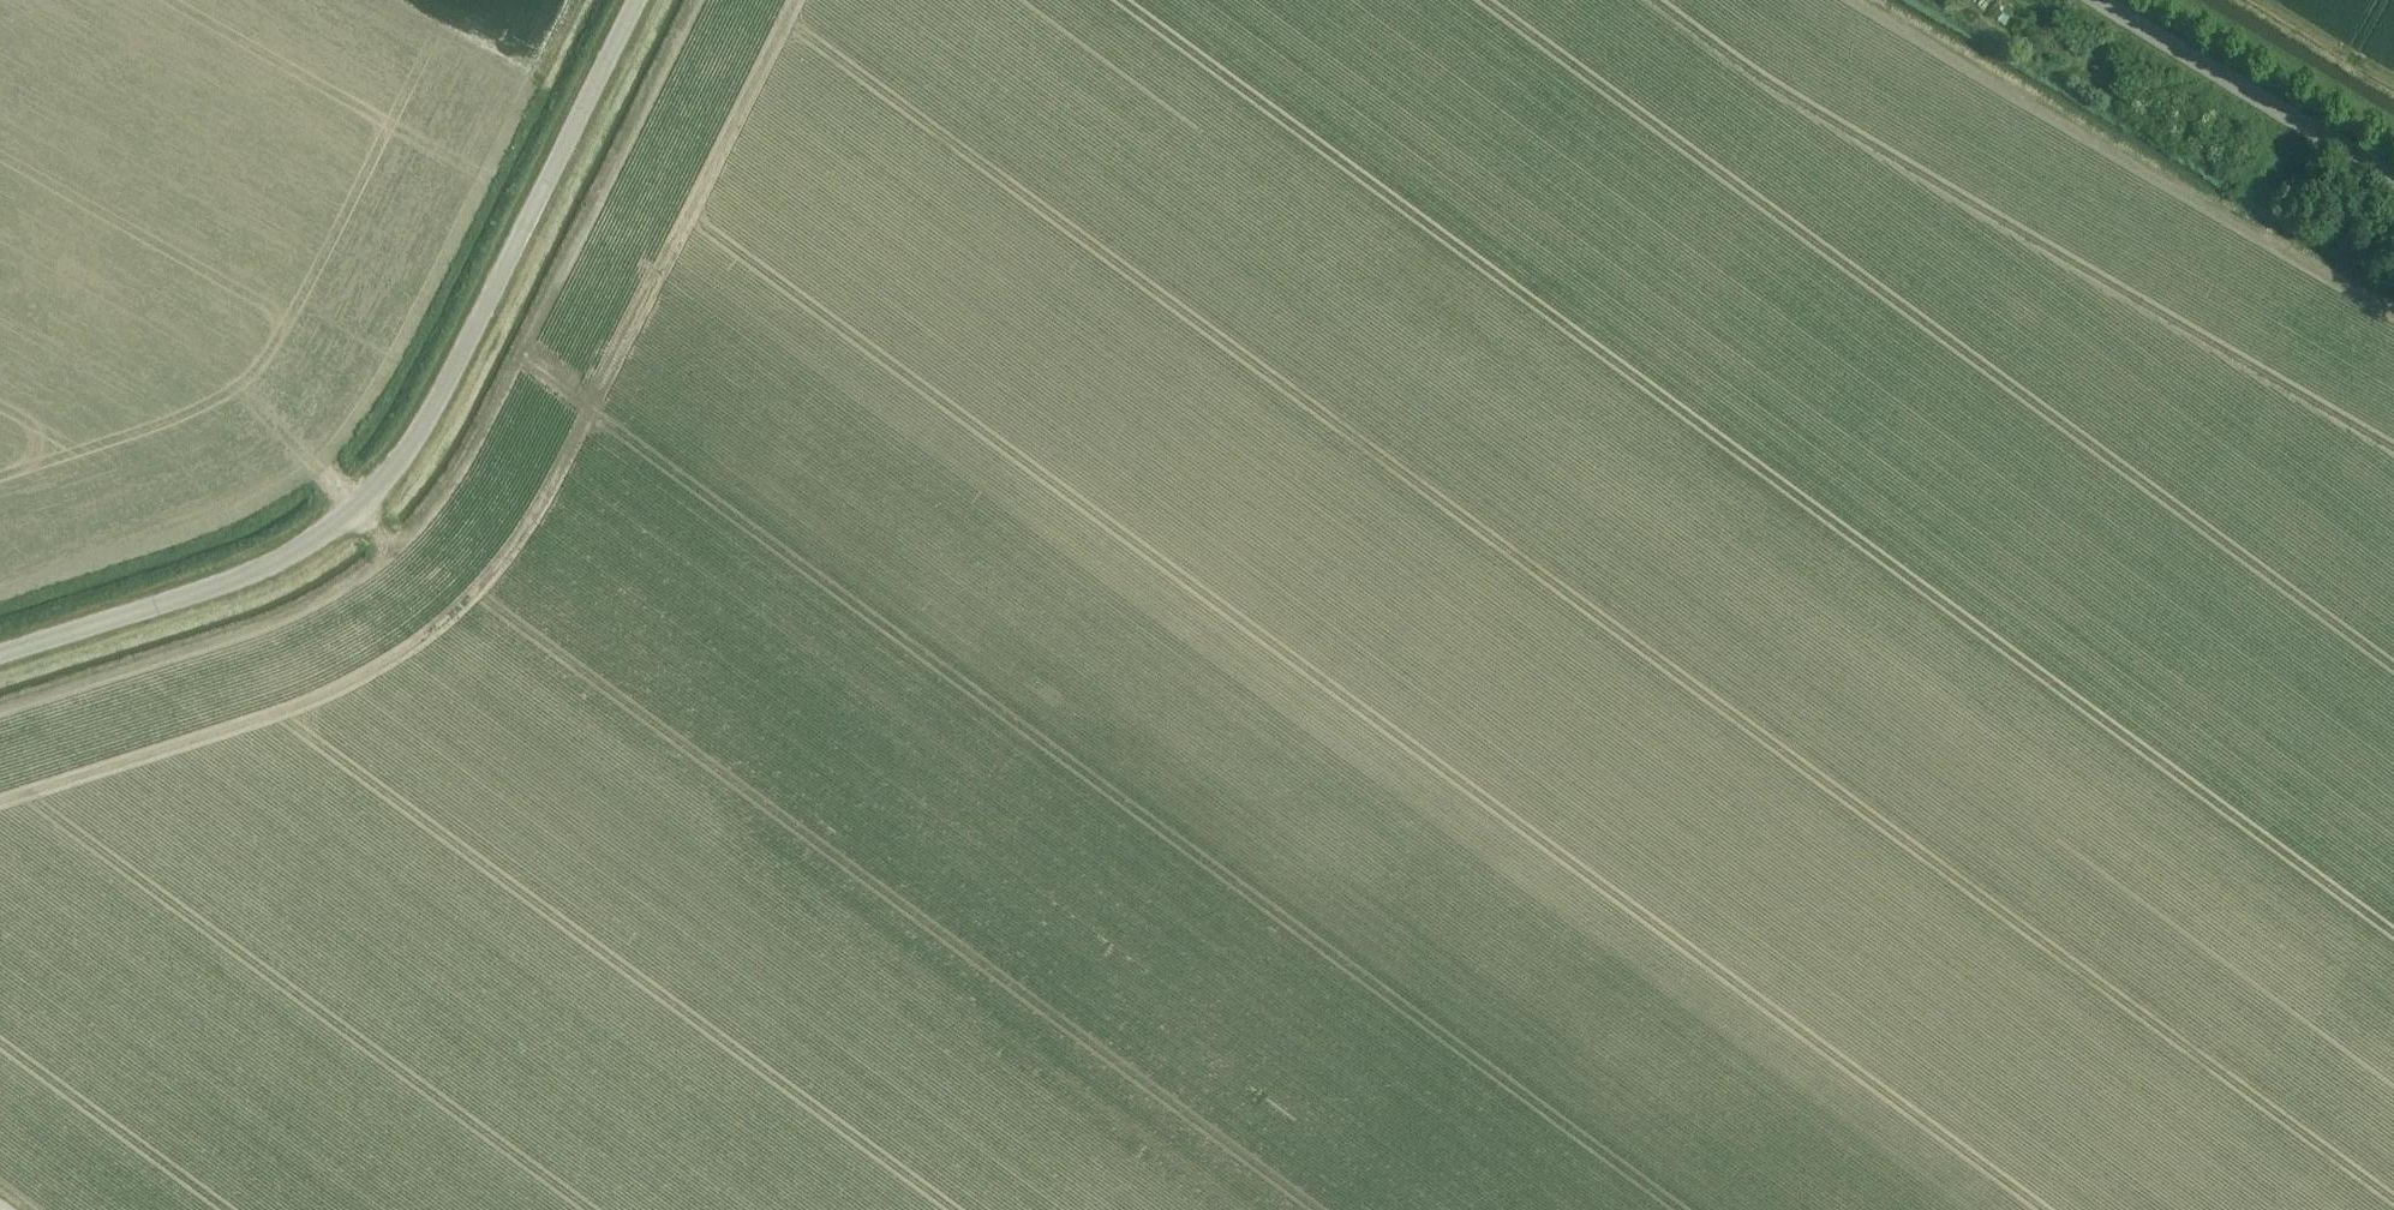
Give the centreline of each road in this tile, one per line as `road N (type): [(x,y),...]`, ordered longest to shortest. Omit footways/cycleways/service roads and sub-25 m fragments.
road 1 (unclassified): [(0,655),(213,587),(290,555),(360,508),(442,393),(638,0)]
road 2 (unclassified): [(2393,178),(2098,0)]

